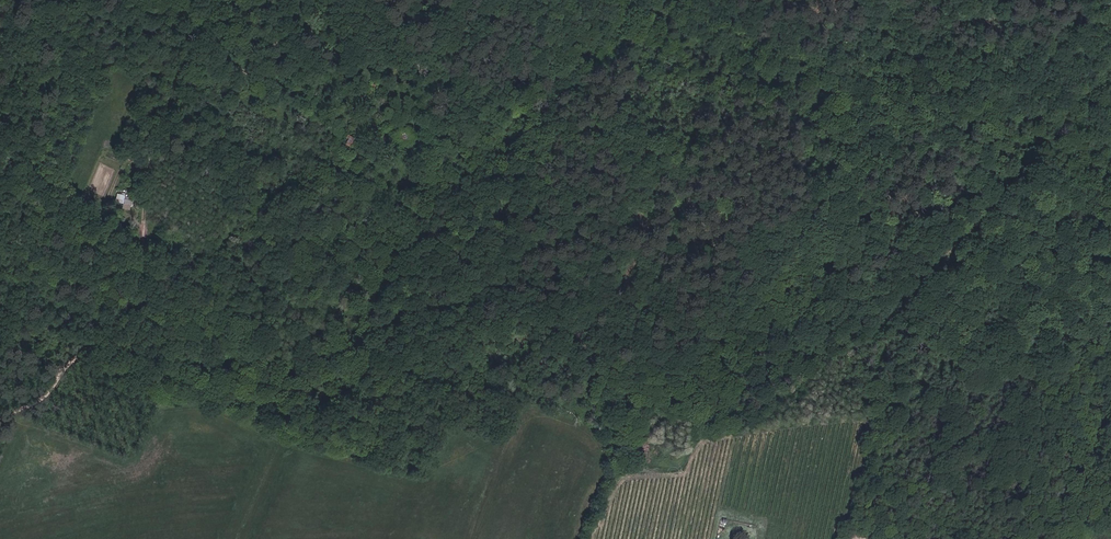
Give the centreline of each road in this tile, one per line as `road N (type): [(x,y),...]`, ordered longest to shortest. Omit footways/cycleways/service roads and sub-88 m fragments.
road 1 (track): [(0,420),(55,389),(144,288),(149,174),(185,68)]
road 2 (track): [(1080,0),(1058,49),(1000,73),(1086,101),(1093,120),(1110,132)]

